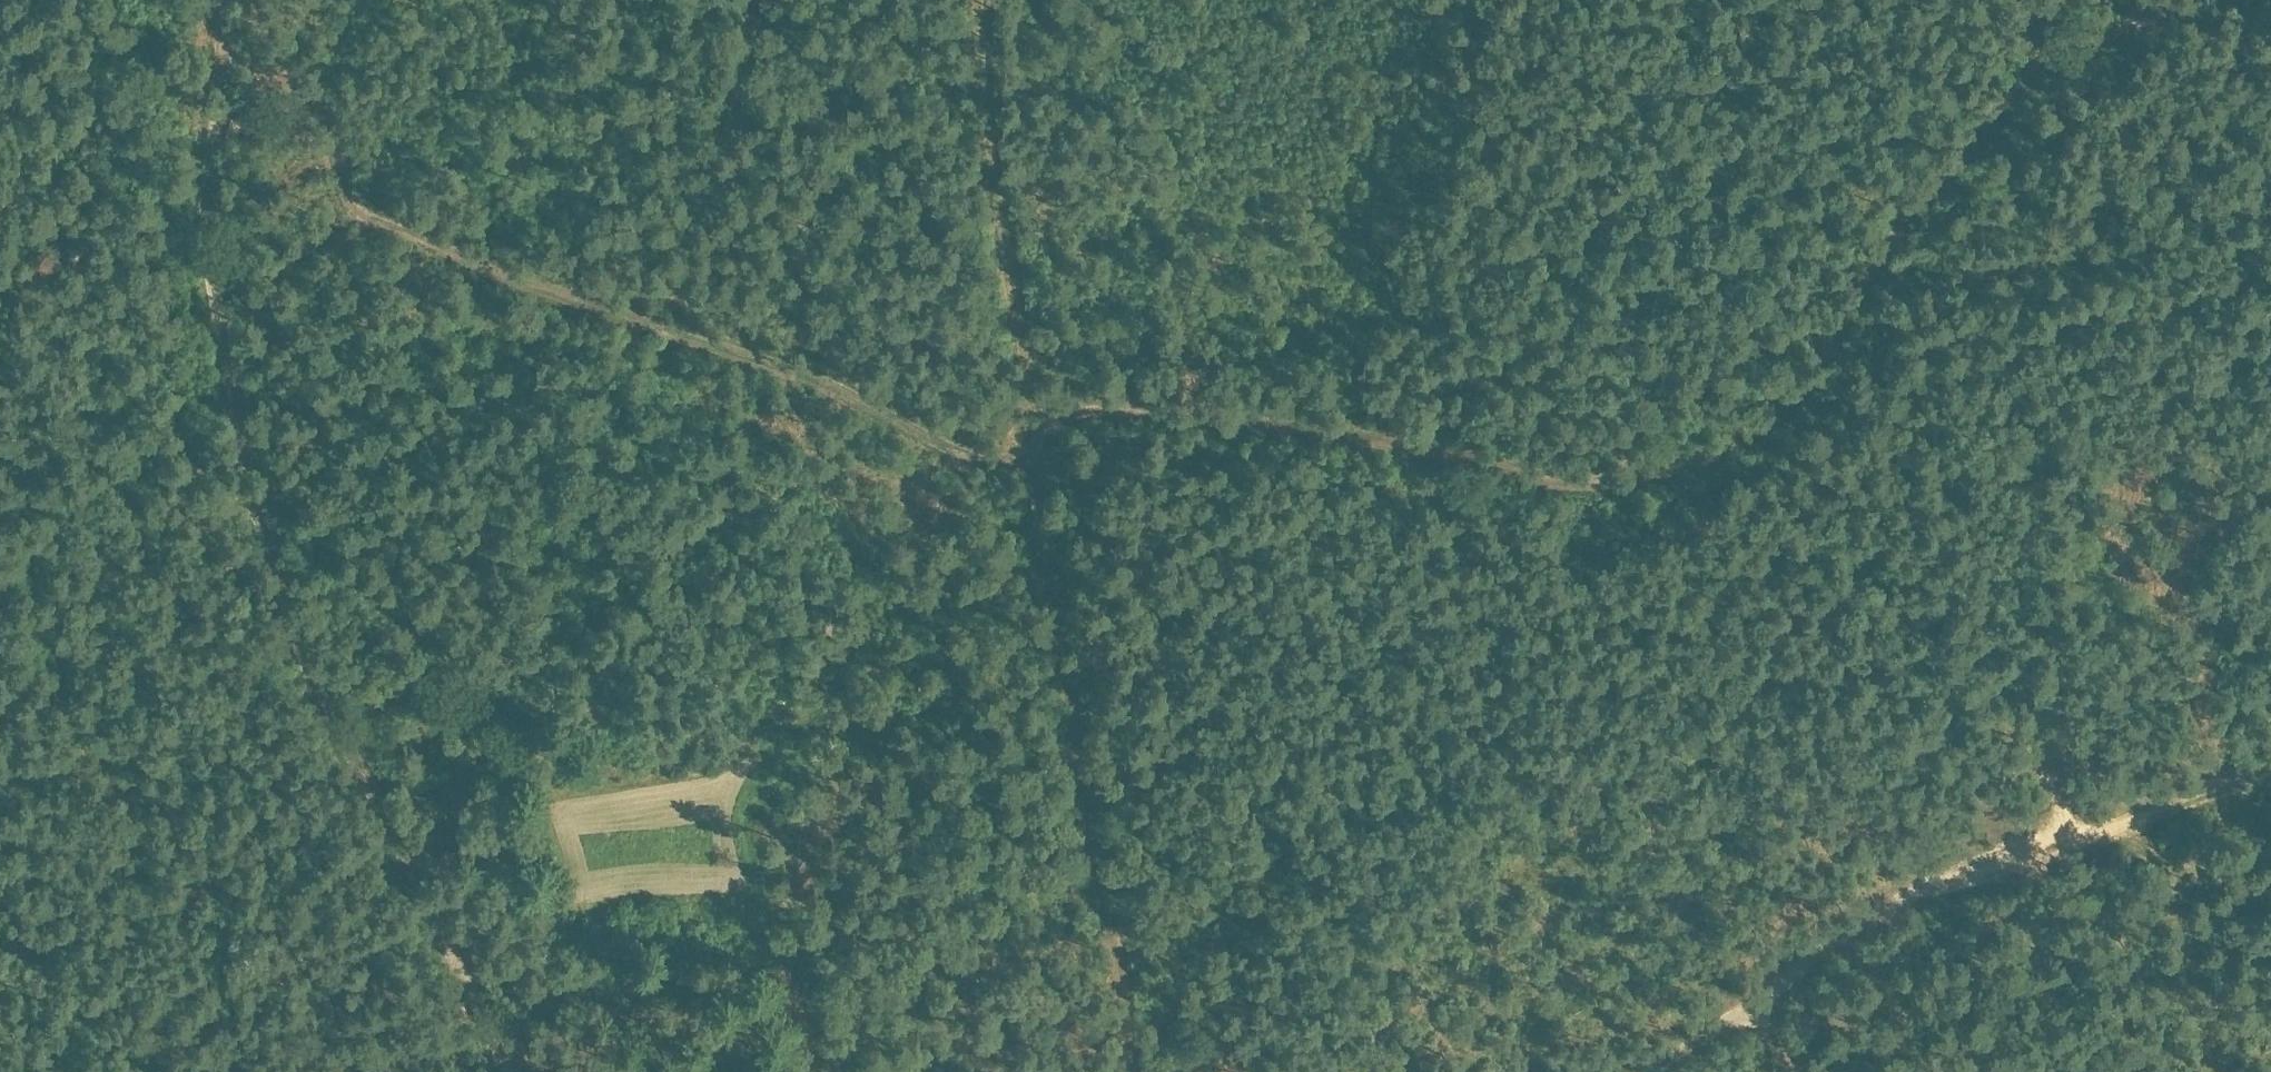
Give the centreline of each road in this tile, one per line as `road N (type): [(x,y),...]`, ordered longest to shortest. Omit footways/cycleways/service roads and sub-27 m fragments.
road 1 (track): [(1025,409),(1299,480),(1595,481),(1744,448),(1981,119),(2061,51),(2188,0)]
road 2 (track): [(508,1071),(305,668),(253,481),(205,223),(224,63),(217,0)]
road 3 (track): [(941,0),(999,228),(1044,564),(1146,1071)]
road 4 (track): [(1027,429),(994,436),(942,427),(768,346),(518,272),(412,213),(369,207),(349,181),(335,102),(266,53),(222,42)]
road 5 (track): [(2270,783),(1883,939),(1751,1006),(1651,1071)]
road 6 (track): [(812,1071),(790,1017),(785,936),(741,894),(773,773)]
road 7 (track): [(2215,1071),(2155,825)]

